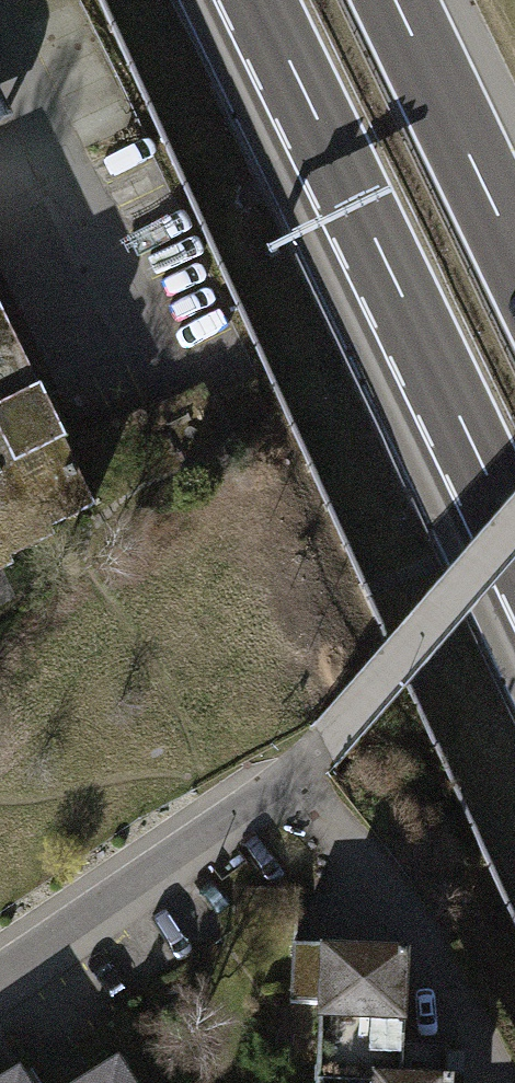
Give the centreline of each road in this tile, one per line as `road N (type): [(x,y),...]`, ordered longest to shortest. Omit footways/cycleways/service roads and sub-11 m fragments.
road 1 (motorway): [(257,0),(514,537)]
road 2 (residential): [(325,749),(0,971)]
road 3 (residential): [(325,749),(514,526)]
road 4 (motorway): [(514,246),(397,0)]

